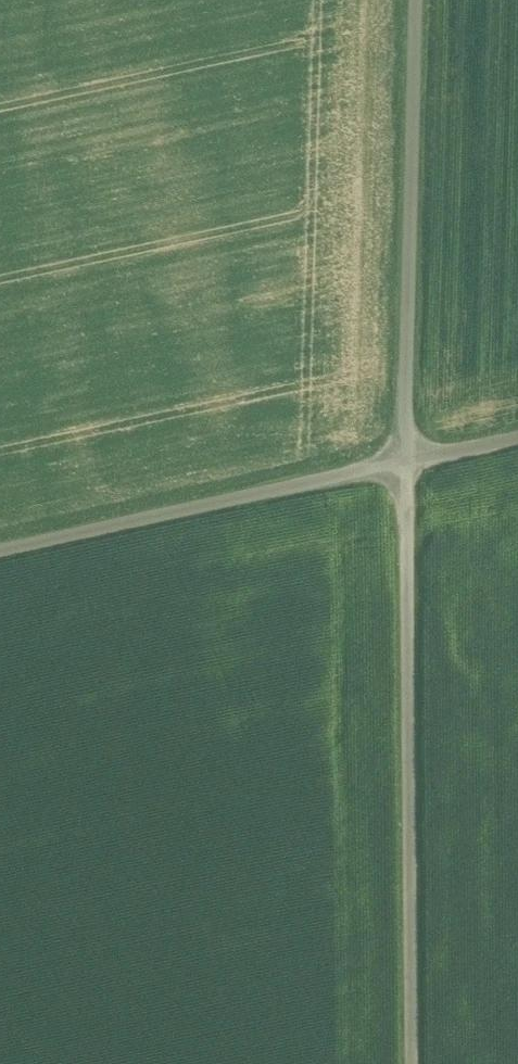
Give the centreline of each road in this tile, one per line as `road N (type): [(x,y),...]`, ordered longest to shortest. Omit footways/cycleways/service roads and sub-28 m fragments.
road 1 (unclassified): [(416,1063),(411,449)]
road 2 (unclassified): [(422,0),(411,449)]
road 3 (unclassified): [(411,449),(0,540)]

